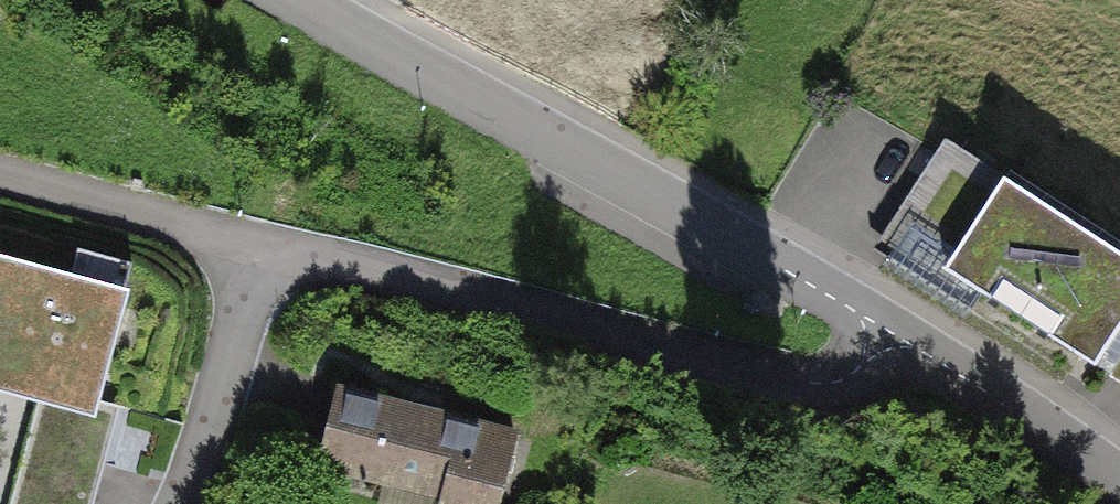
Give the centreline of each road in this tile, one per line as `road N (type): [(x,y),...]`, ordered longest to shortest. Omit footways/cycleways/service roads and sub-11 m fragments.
road 1 (residential): [(294,0),(893,333)]
road 2 (residential): [(259,239),(812,382),(859,366),(893,333)]
road 3 (residential): [(259,239),(182,503)]
road 4 (unclassified): [(893,333),(1119,488)]
road 5 (residential): [(0,169),(259,239)]

